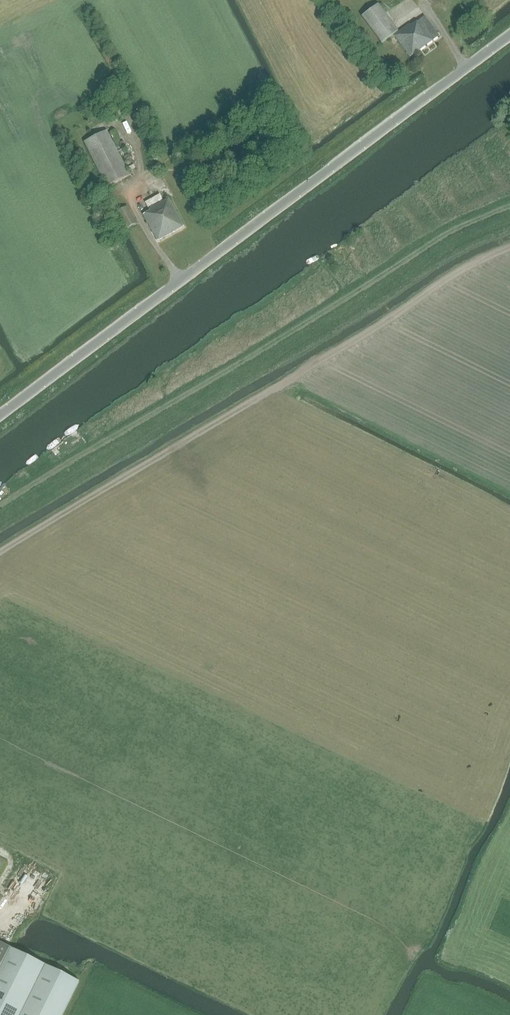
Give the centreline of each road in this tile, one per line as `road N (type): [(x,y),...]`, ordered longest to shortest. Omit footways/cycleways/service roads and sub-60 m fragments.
road 1 (unclassified): [(0,415),(509,35)]

